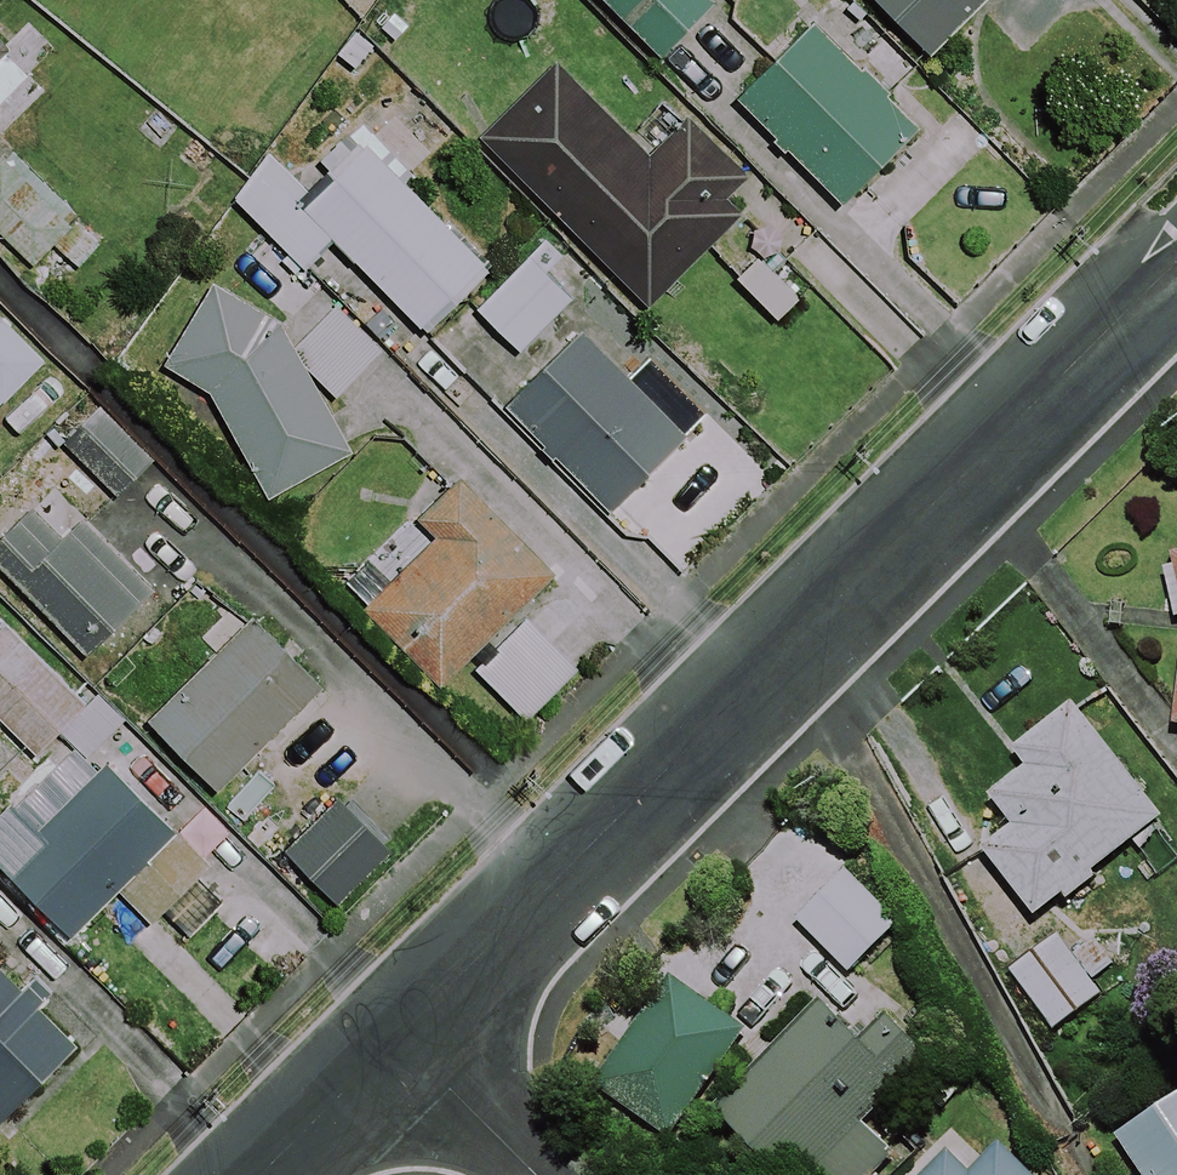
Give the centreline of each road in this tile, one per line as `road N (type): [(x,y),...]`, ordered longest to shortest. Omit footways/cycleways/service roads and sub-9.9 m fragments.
road 1 (residential): [(1143,307),(397,1038)]
road 2 (residential): [(397,1038),(260,1174)]
road 3 (residential): [(397,1038),(534,1174)]

